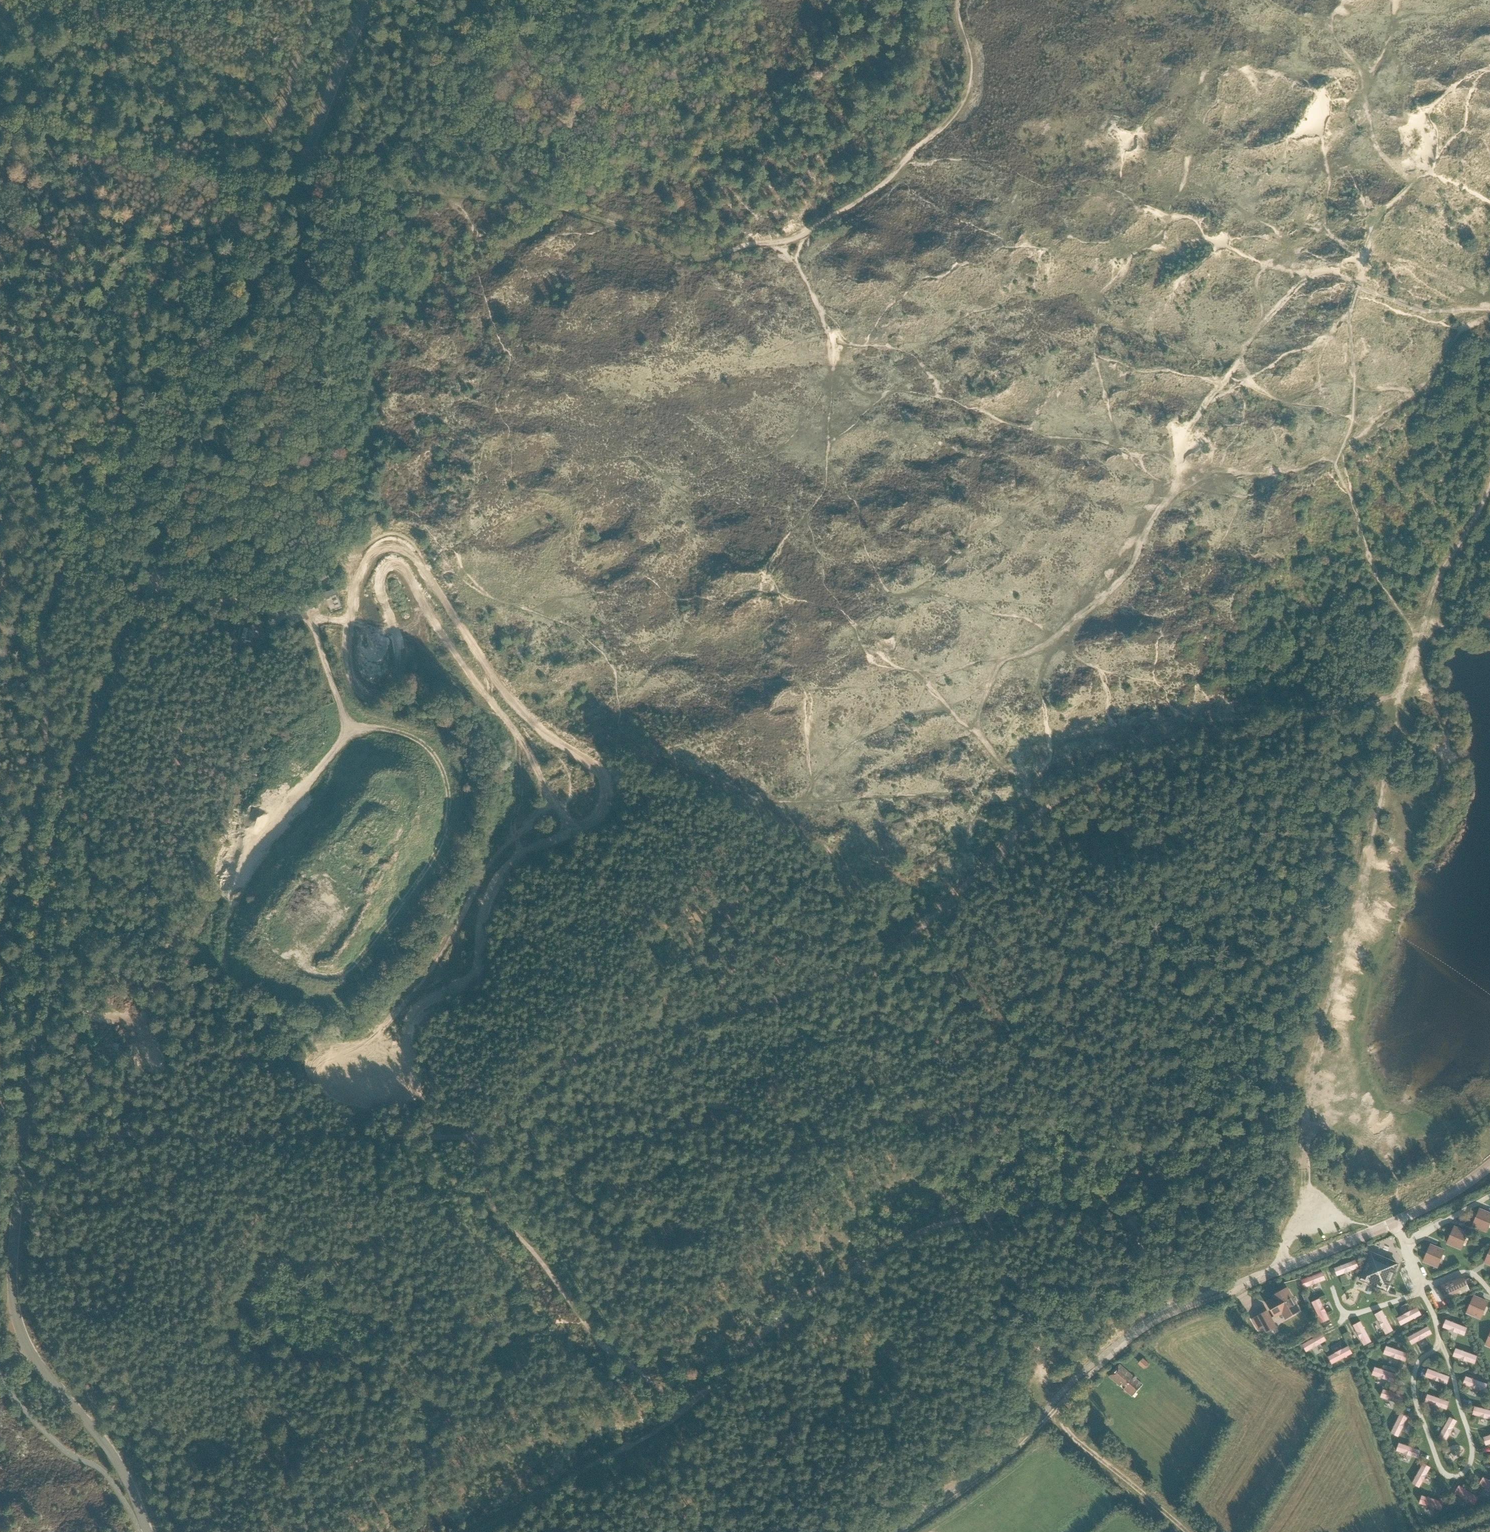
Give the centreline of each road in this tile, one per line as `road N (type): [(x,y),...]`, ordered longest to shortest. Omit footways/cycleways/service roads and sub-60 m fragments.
road 1 (tertiary): [(148,1531),(114,1457),(29,1350),(14,1305),(45,886),(74,766),(369,0)]
road 2 (track): [(1399,699),(1135,767),(1062,797),(899,937),(839,971),(571,1049),(536,1074),(477,1139),(24,1132),(0,1107)]
road 3 (track): [(906,160),(875,190),(794,238),(696,259),(576,212),(388,188),(308,152)]
road 4 (track): [(1395,1223),(1397,1180),(1381,1139),(1368,1127),(1309,1111),(1399,699)]
road 5 (track): [(300,613),(308,614),(343,699),(379,726),(425,740),(443,760),(453,805),(449,829),(418,885),(344,973),(311,977),(260,933)]
road 6 (track): [(1273,1272),(1145,1329),(1004,1461),(903,1531)]
road 7 (track): [(477,1139),(492,1206),(596,1339),(686,1408)]
road 8 (track): [(358,714),(224,880),(222,918),(234,960)]
road 9 (unclassified): [(1273,1272),(1395,1223),(1489,1165)]
road 10 (track): [(1489,489),(1441,574),(1399,699)]
road 11 (track): [(325,581),(300,613),(144,583)]
road 12 (track): [(1186,1531),(1048,1407)]
road 13 (track): [(960,0),(971,78),(954,115),(906,160)]

